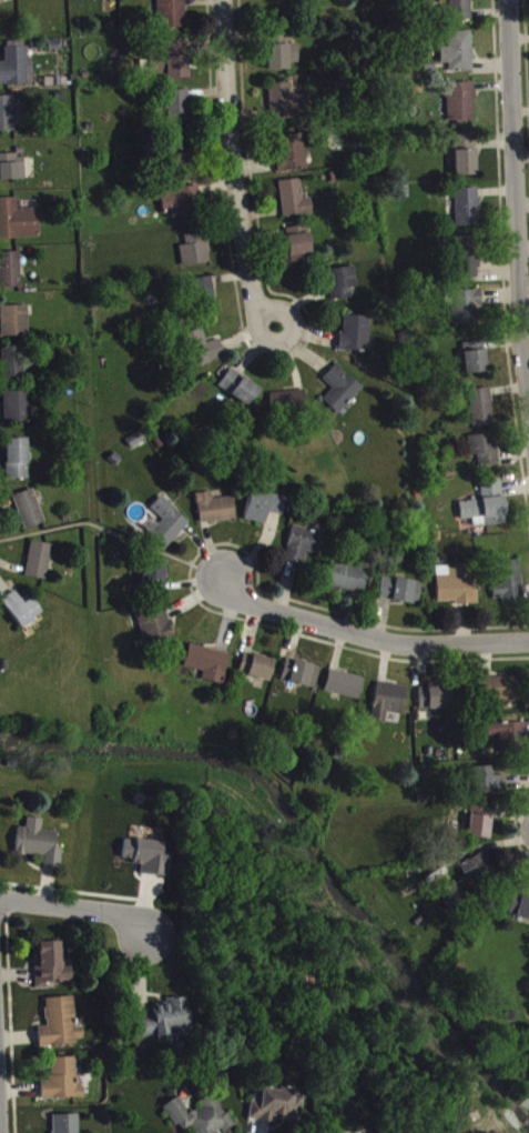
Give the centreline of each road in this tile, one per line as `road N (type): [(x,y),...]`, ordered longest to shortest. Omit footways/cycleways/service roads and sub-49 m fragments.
road 1 (residential): [(512,0),(528,380)]
road 2 (residential): [(226,0),(231,149),(262,312),(281,332)]
road 3 (residential): [(528,644),(419,650),(246,604),(226,581)]
road 4 (residential): [(0,899),(115,913),(144,936)]

